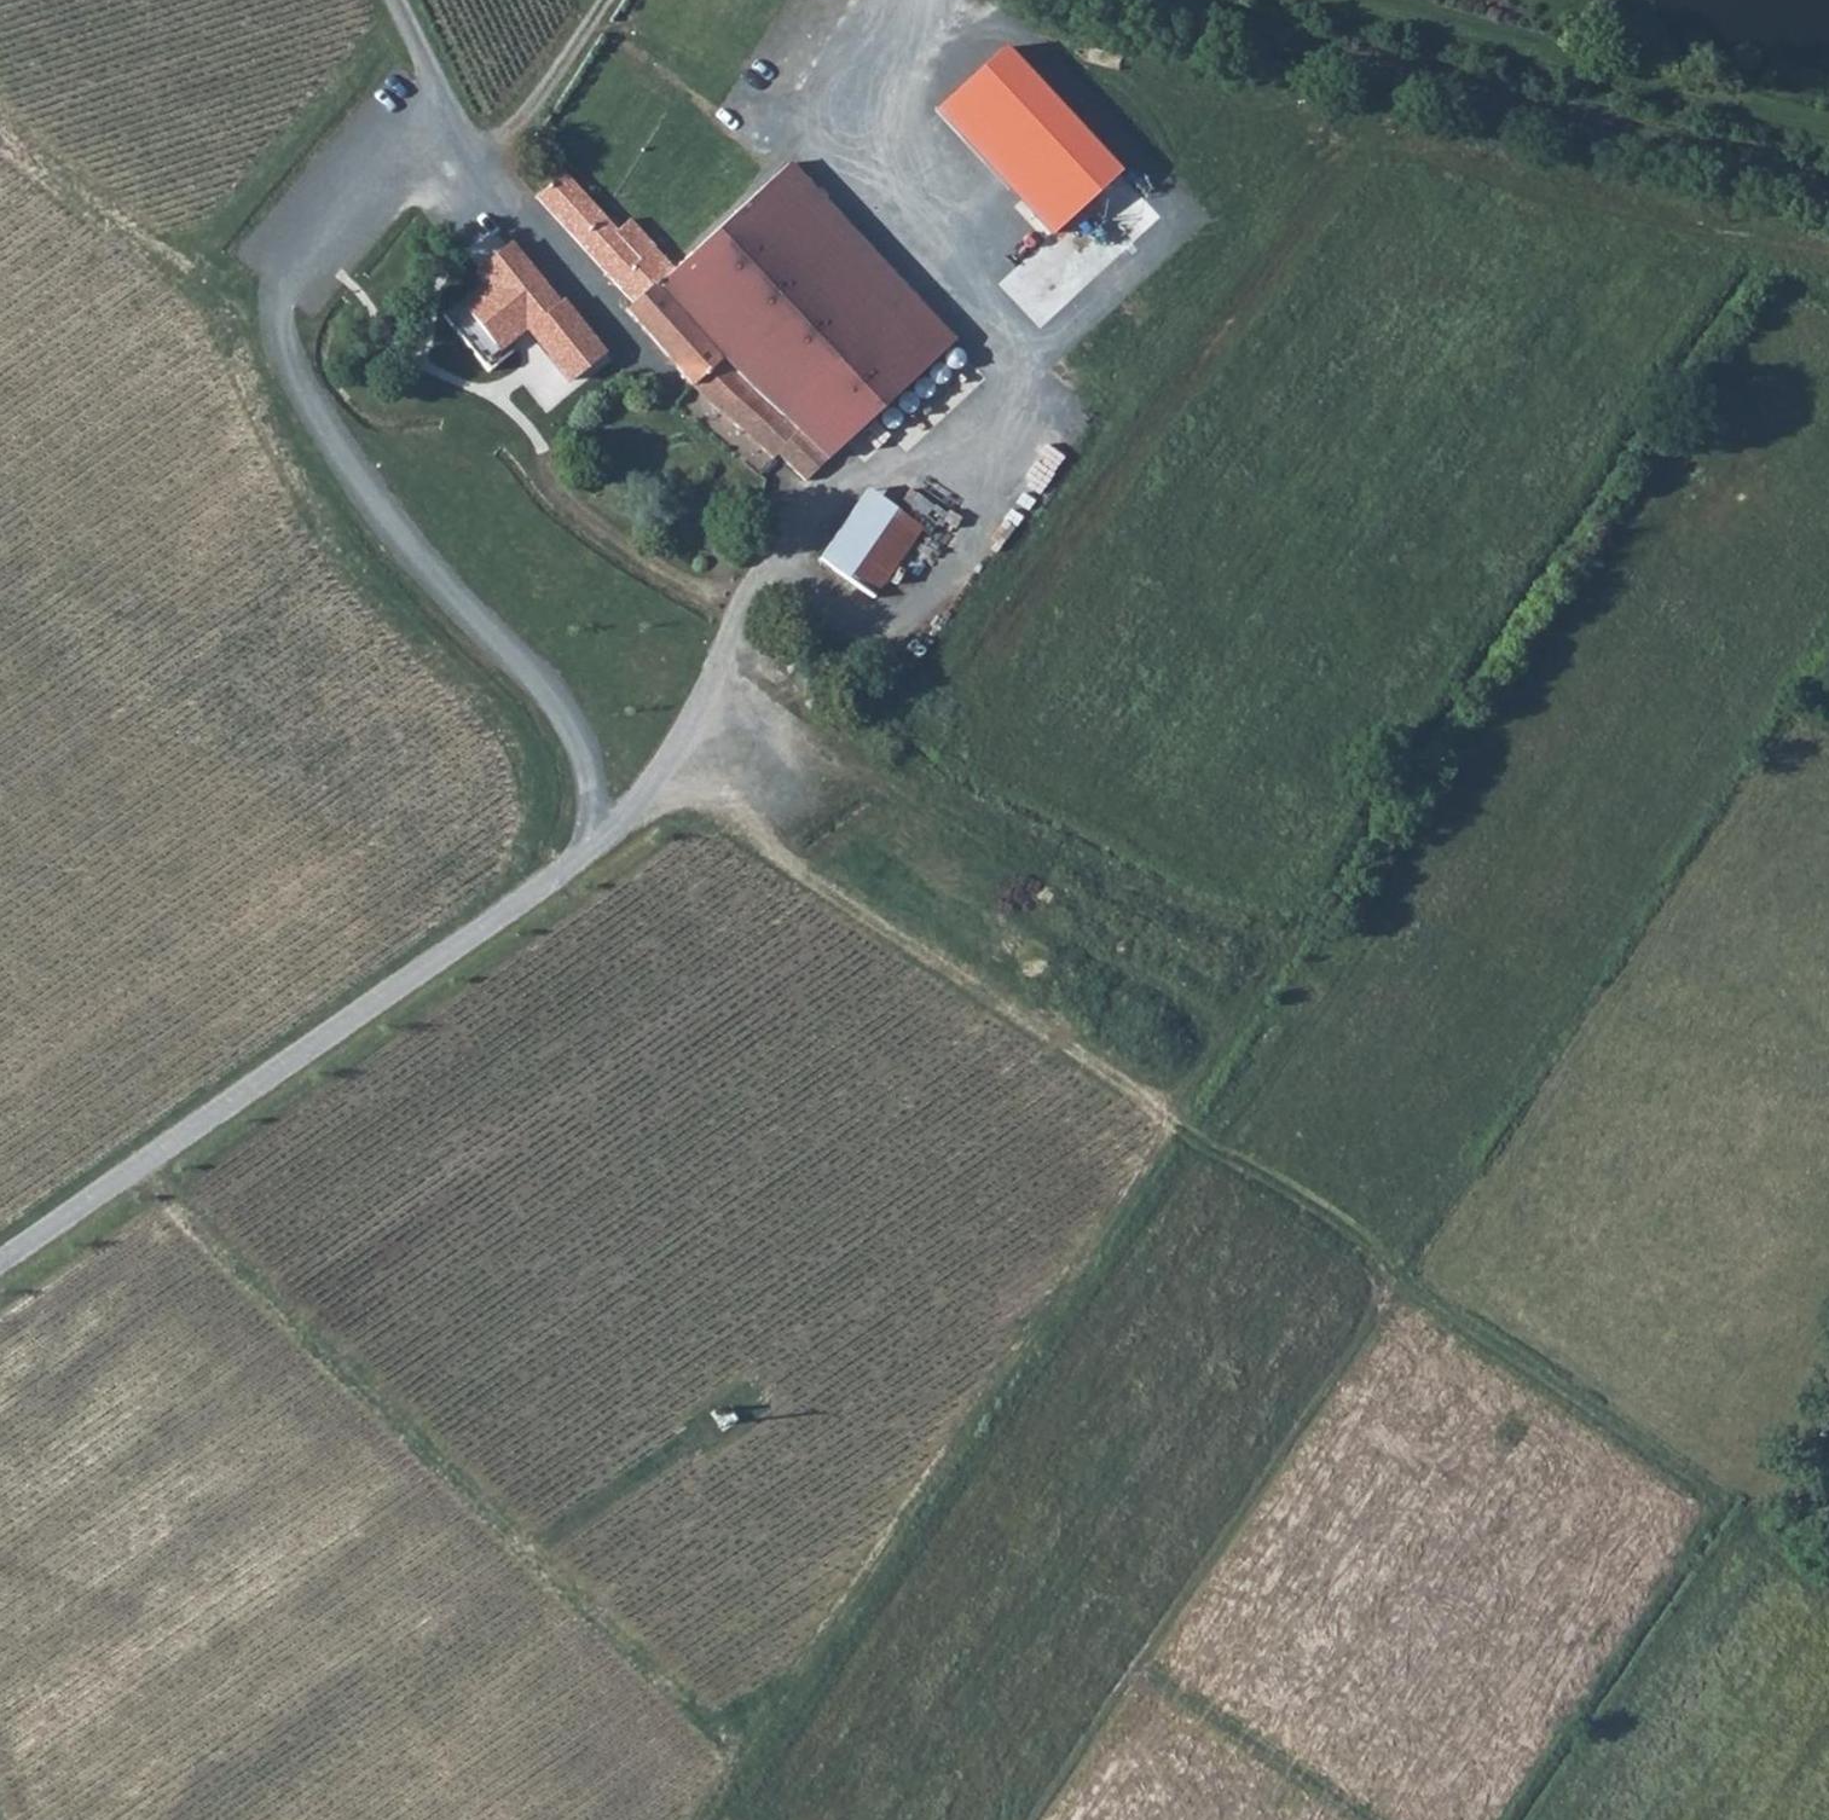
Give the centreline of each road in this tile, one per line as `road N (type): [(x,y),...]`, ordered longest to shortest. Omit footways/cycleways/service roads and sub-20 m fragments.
road 1 (unclassified): [(1119,0),(1828,189)]
road 2 (track): [(606,0),(490,180)]

